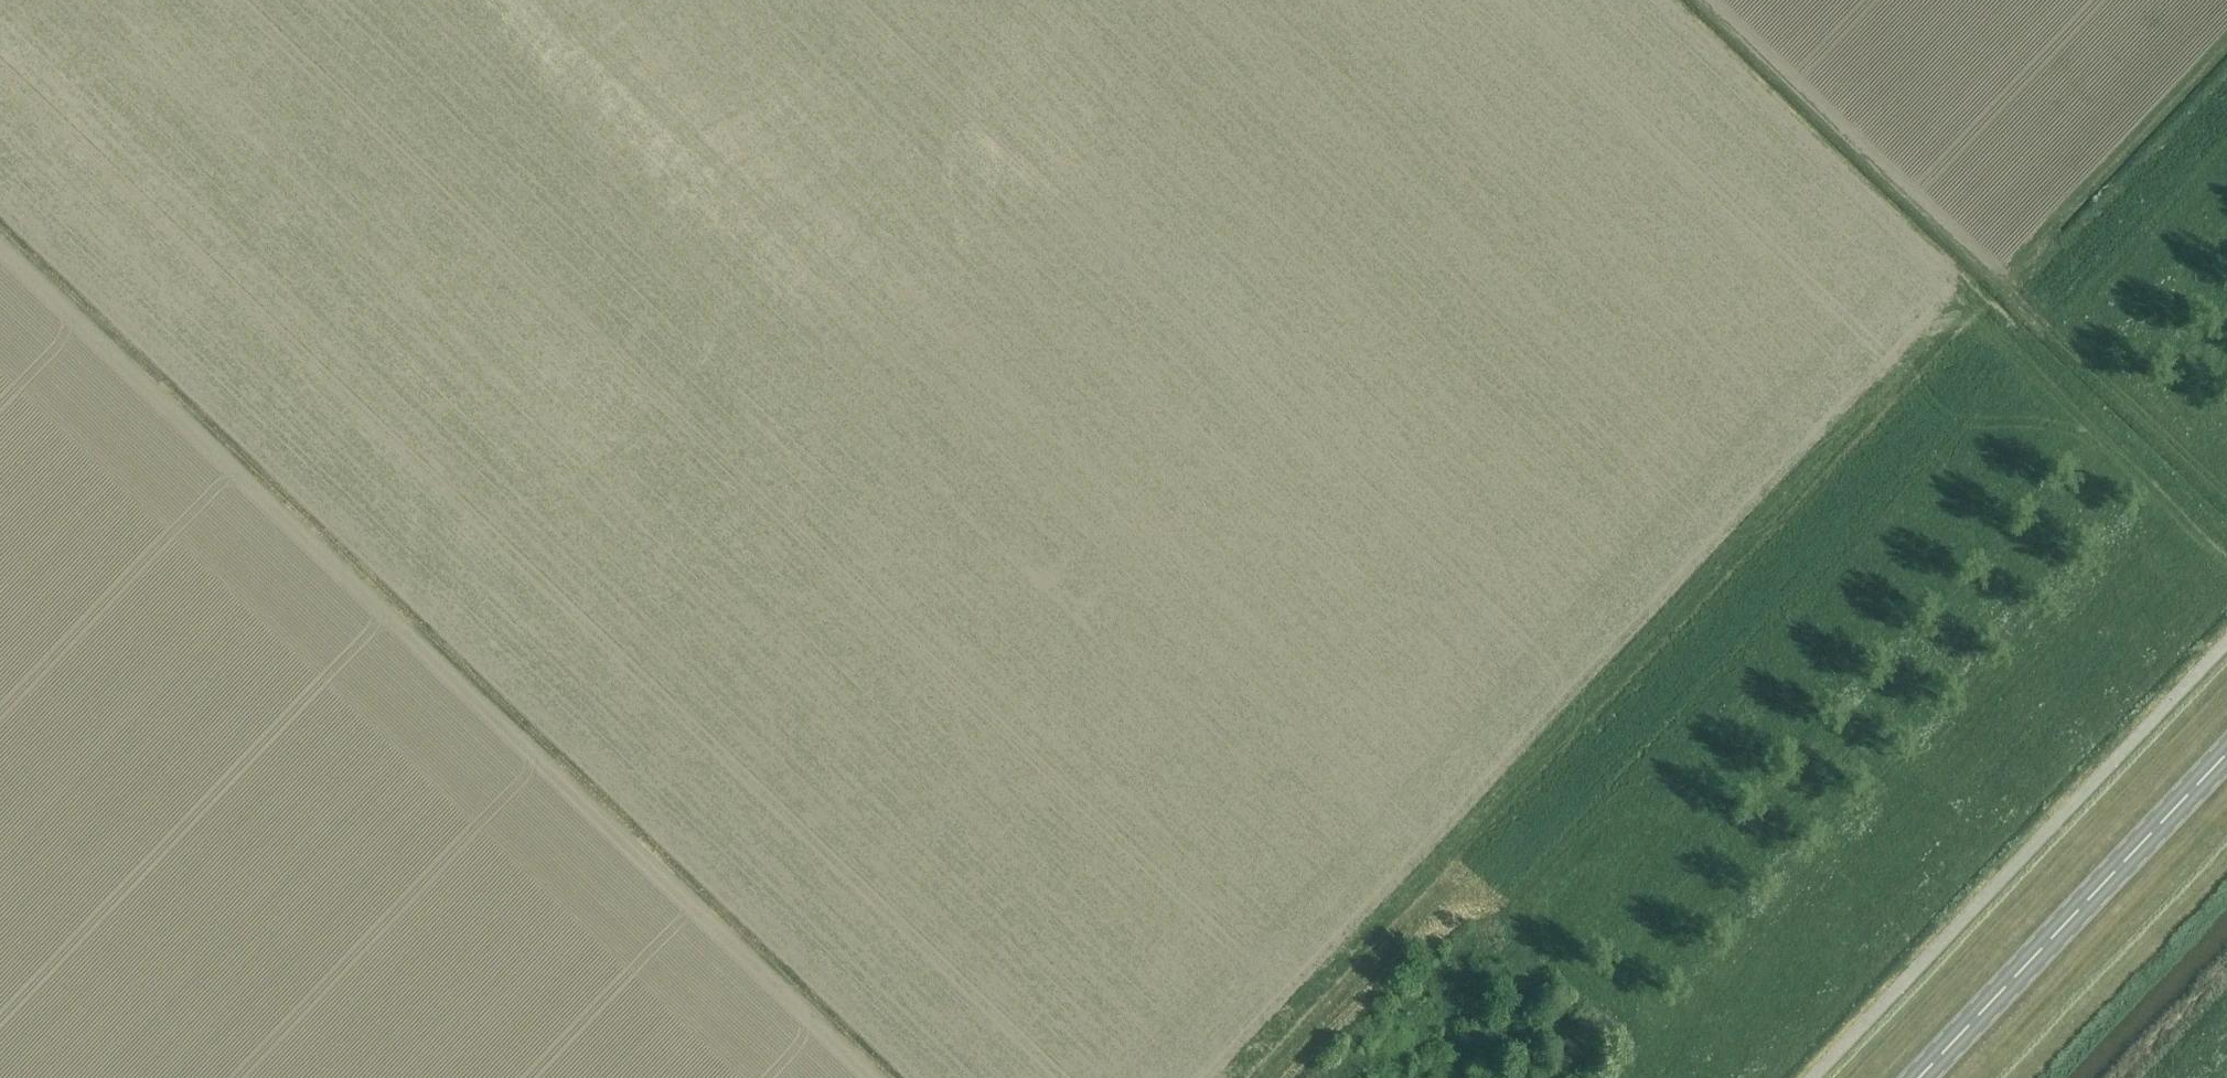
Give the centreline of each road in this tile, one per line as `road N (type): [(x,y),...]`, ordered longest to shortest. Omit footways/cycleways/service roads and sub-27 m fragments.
road 1 (secondary): [(1918,1077),(2226,753)]

